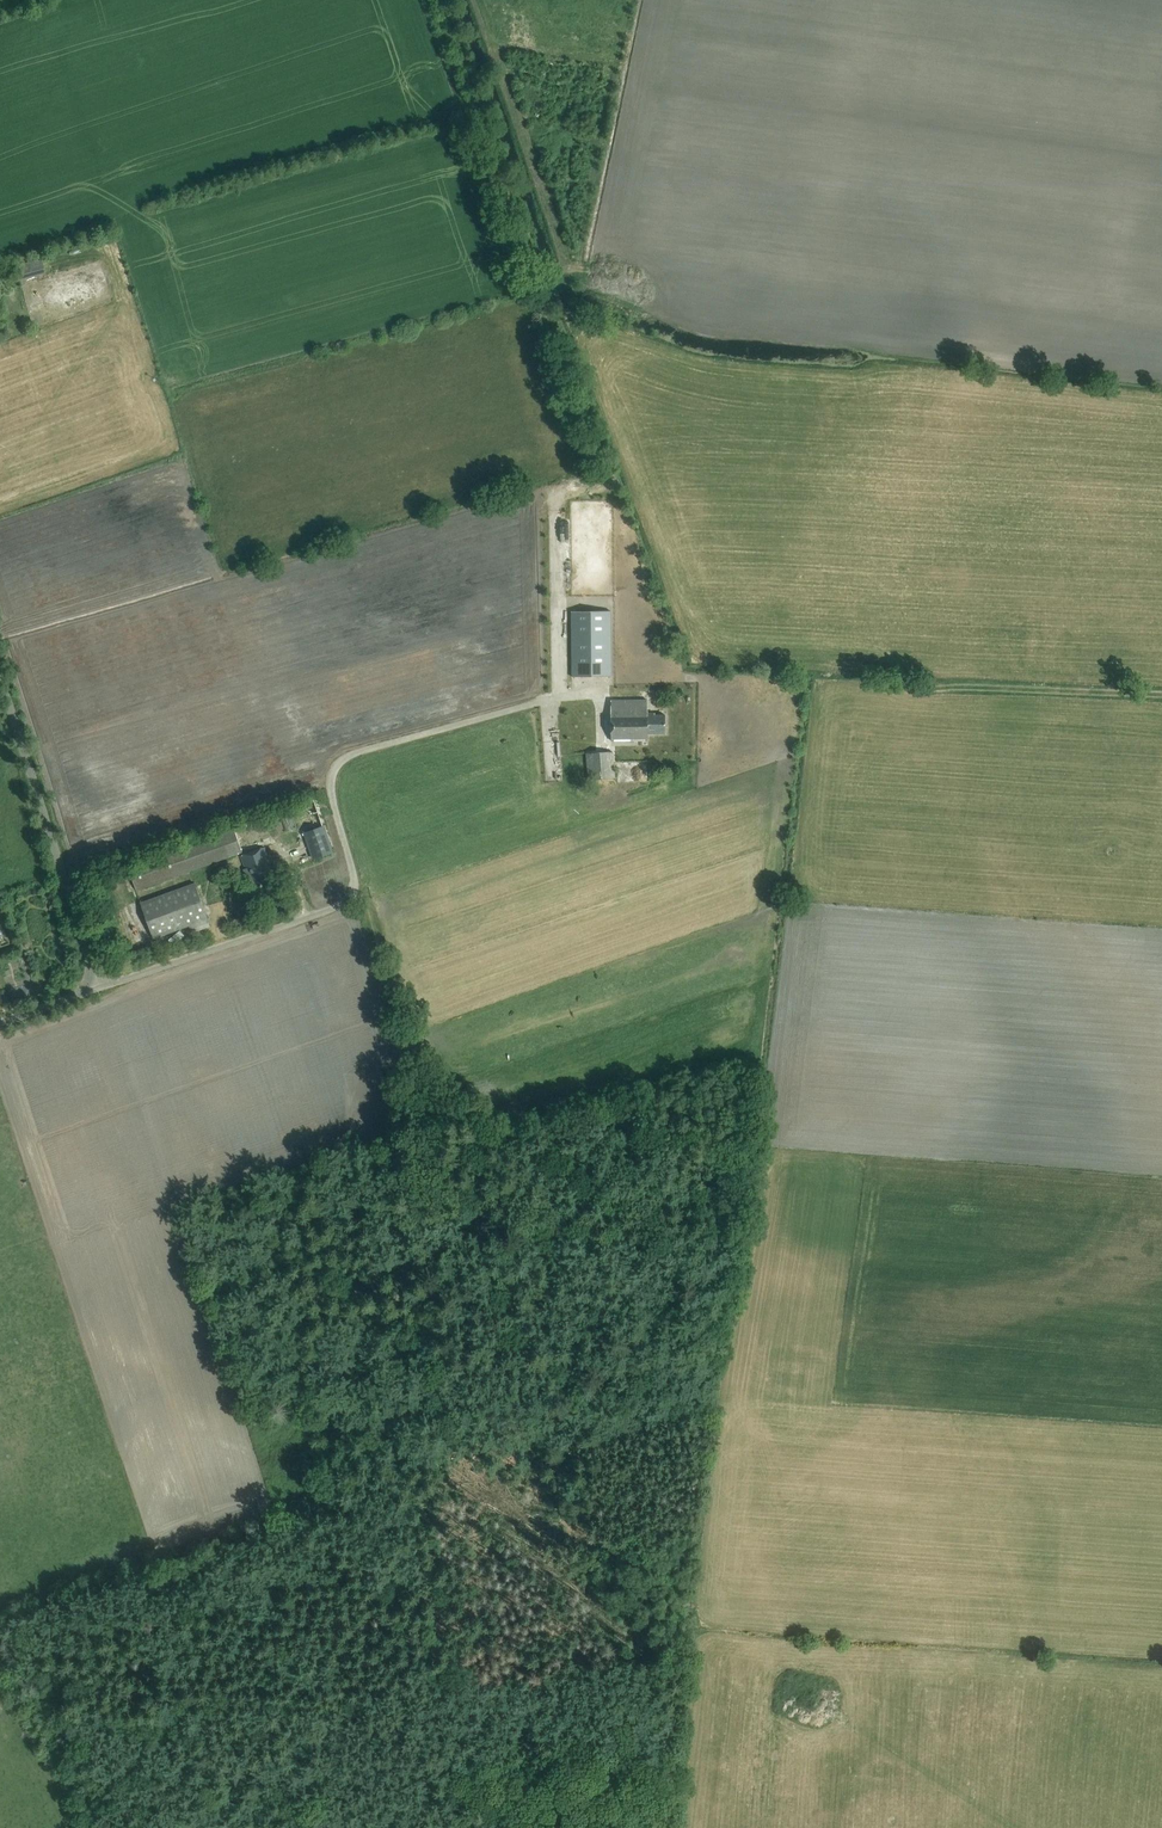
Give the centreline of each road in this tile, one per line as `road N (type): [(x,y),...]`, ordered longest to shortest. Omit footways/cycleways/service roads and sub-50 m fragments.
road 1 (track): [(477,1827),(427,1794),(415,1766),(417,1586),(377,1497),(376,1473),(403,1386),(377,1193),(407,1050),(366,909),(347,896)]
road 2 (unclassified): [(100,987),(339,906),(353,875),(330,779),(347,755),(550,698)]
road 3 (unclassified): [(100,987),(0,675)]

